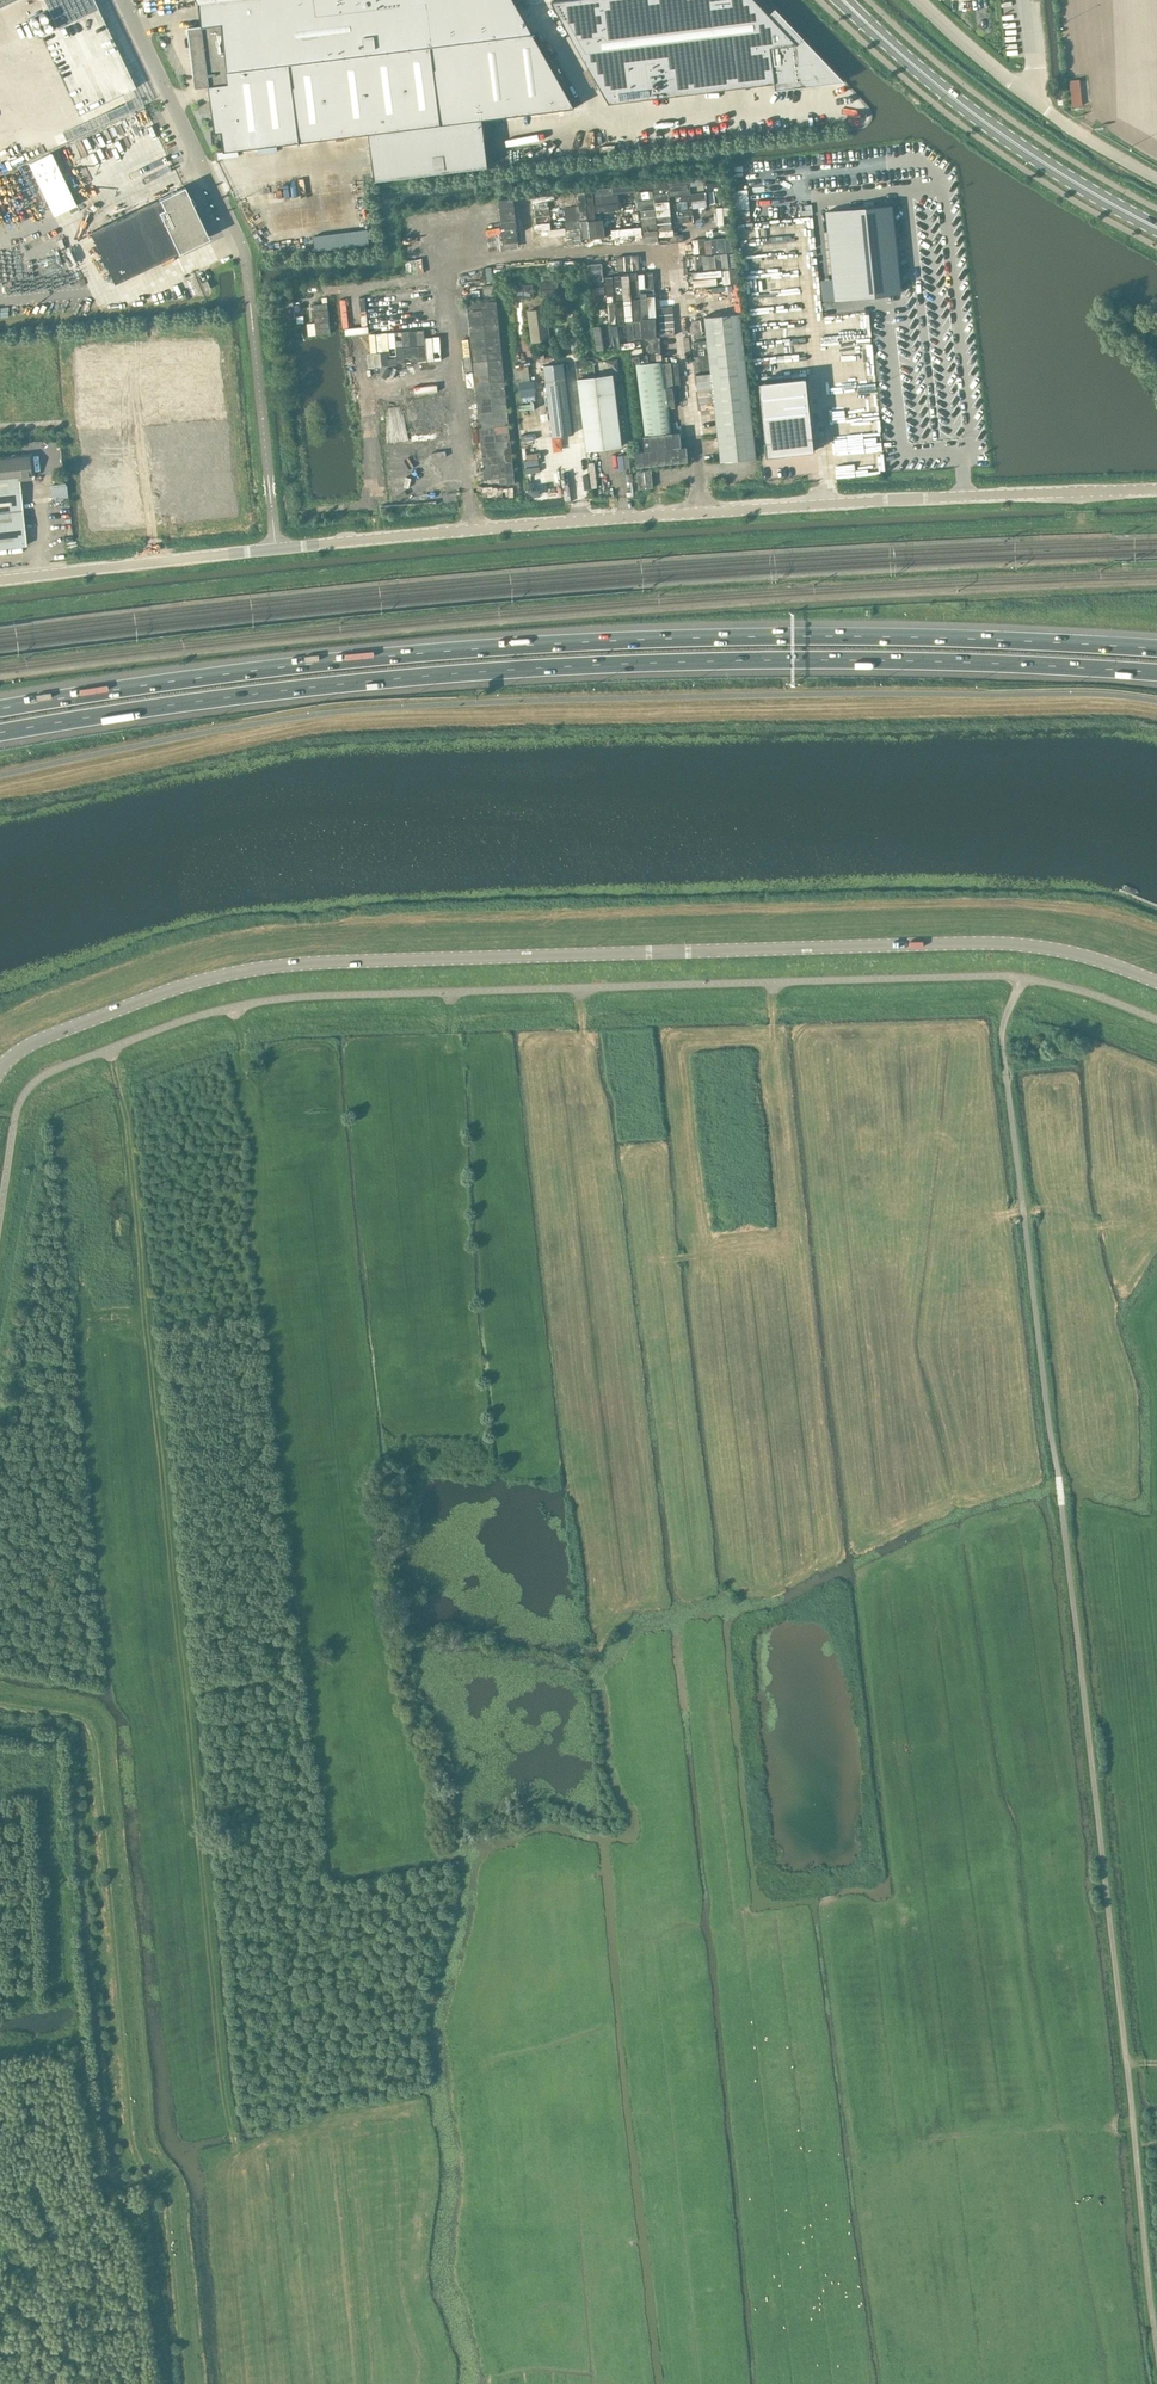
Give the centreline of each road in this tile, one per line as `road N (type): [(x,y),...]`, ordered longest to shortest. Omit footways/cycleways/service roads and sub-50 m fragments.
road 1 (track): [(1156,2314),(1001,1037),(1022,977)]
road 2 (tertiary): [(1156,982),(1084,955),(952,941),(320,962),(184,986),(43,1037),(0,1069)]
road 3 (motorway): [(0,731),(312,686),(581,663),(832,658),(1156,671)]
road 4 (motorway): [(1156,648),(834,634),(588,641),(321,661),(0,707)]
road 5 (unclassified): [(0,579),(578,519),(1156,488)]
road 6 (primary): [(1156,228),(1038,161),(843,0)]
road 7 (unclassified): [(124,0),(246,263)]
road 8 (unclassified): [(1037,105),(917,0)]
road 9 (unclassified): [(1156,180),(1037,105)]

